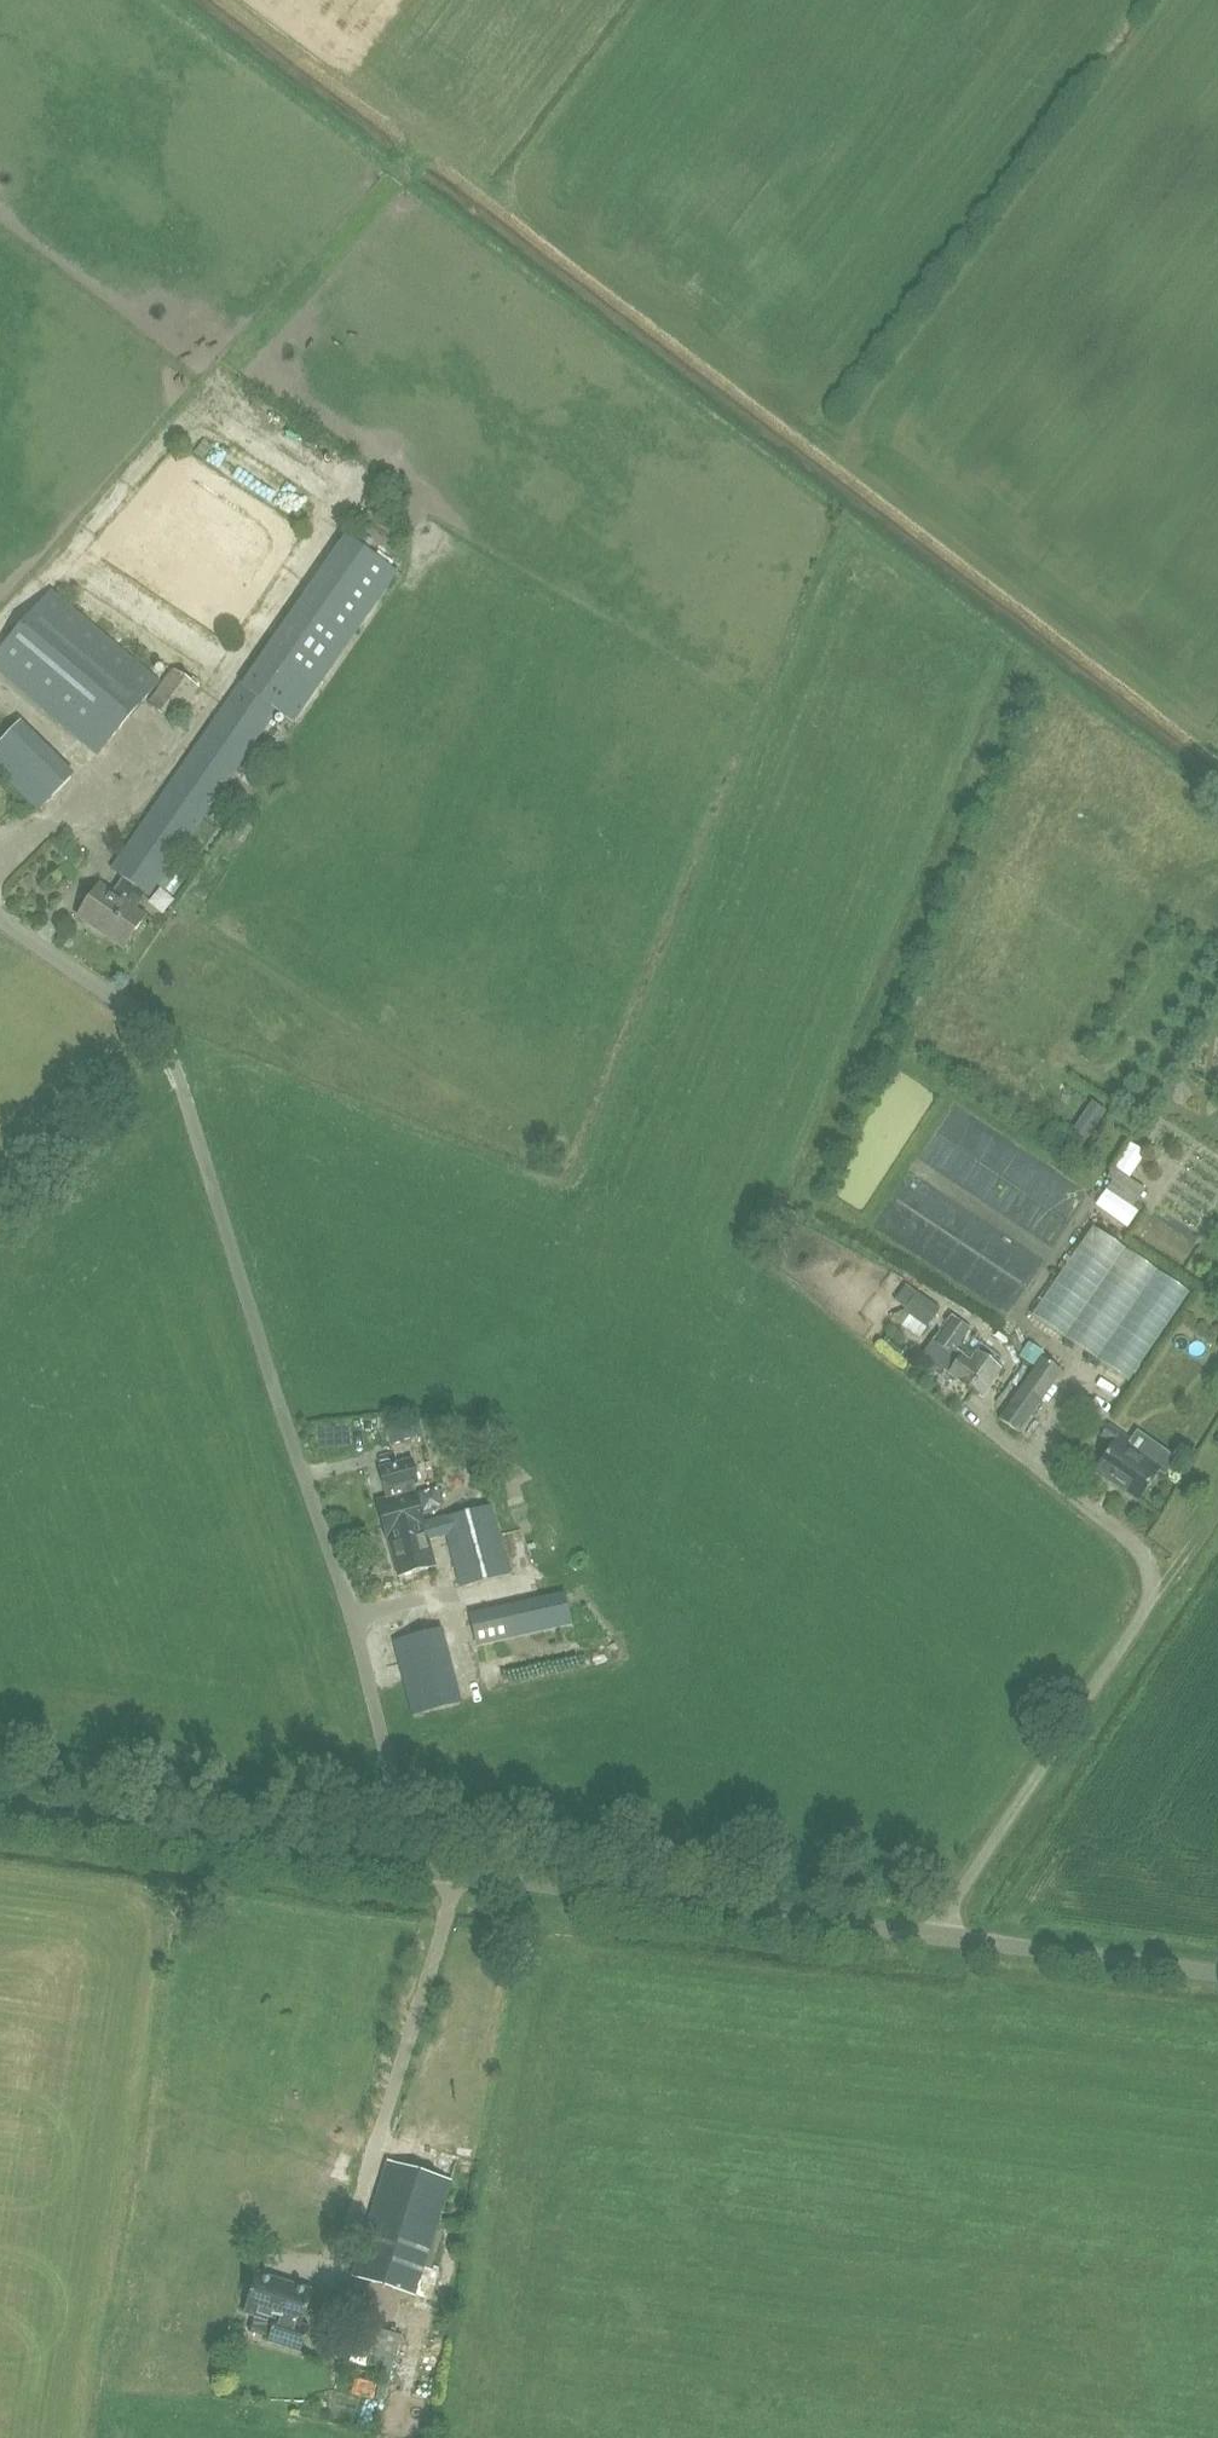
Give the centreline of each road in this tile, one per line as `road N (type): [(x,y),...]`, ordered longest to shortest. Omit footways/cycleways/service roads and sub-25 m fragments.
road 1 (unclassified): [(0,1816),(935,1939)]
road 2 (unclassified): [(981,1422),(1138,1550),(1156,1588),(935,1939)]
road 3 (unclassified): [(935,1939),(1217,1976)]

